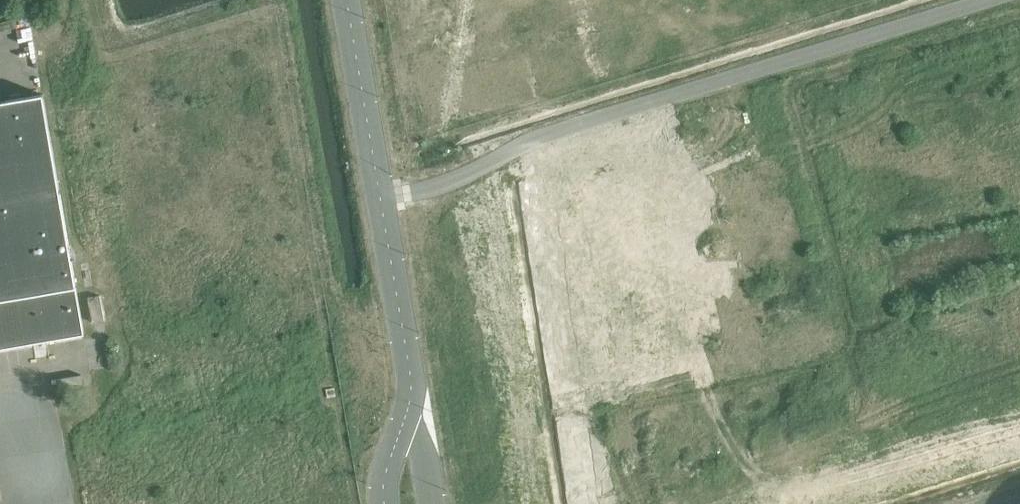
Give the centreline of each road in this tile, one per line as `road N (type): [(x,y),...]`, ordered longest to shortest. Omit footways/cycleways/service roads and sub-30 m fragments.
road 1 (unclassified): [(347,0),(411,400)]

